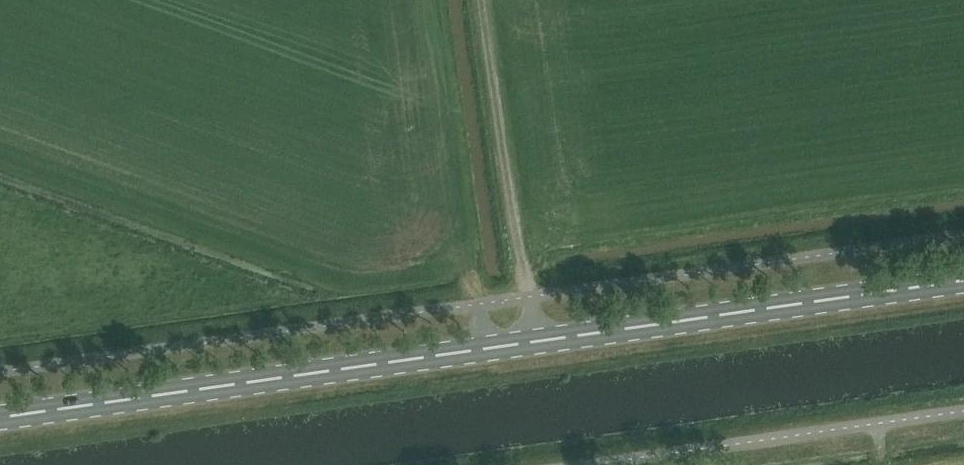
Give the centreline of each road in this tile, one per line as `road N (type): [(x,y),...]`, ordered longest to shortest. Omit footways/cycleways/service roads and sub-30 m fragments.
road 1 (primary): [(0,416),(963,279)]
road 2 (unclassified): [(576,464),(963,409)]
road 3 (track): [(478,0),(537,338)]

